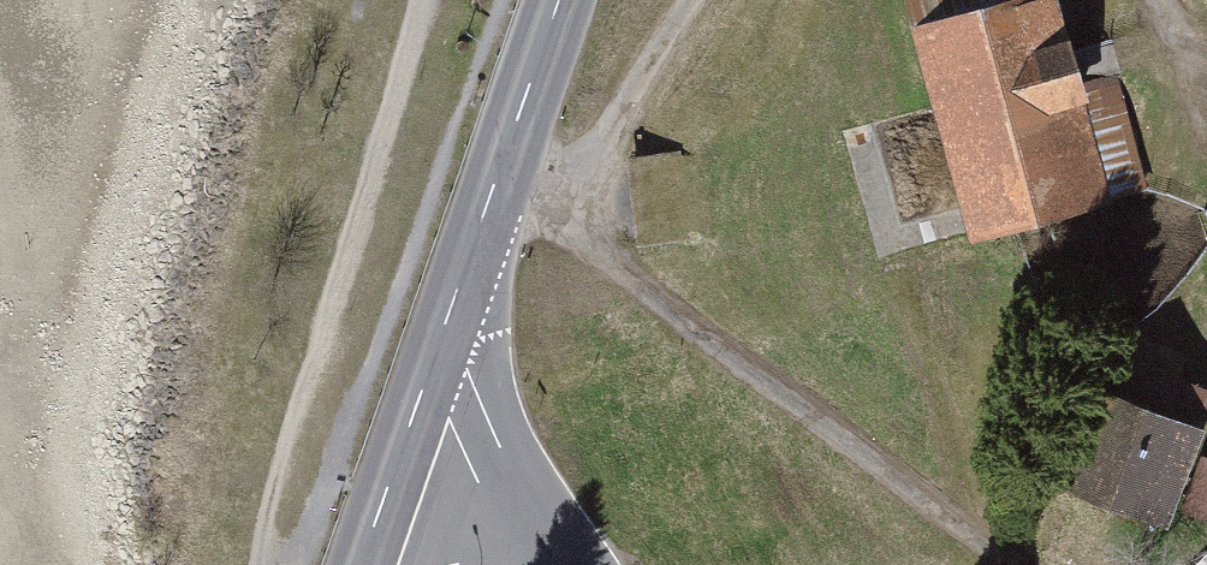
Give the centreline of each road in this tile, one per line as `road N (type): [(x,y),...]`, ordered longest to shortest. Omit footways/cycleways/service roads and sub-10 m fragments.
road 1 (track): [(508,151),(567,231),(1026,564)]
road 2 (secondary): [(380,505),(560,0)]
road 3 (track): [(567,231),(712,0)]
road 4 (tertiary): [(533,564),(380,505)]

